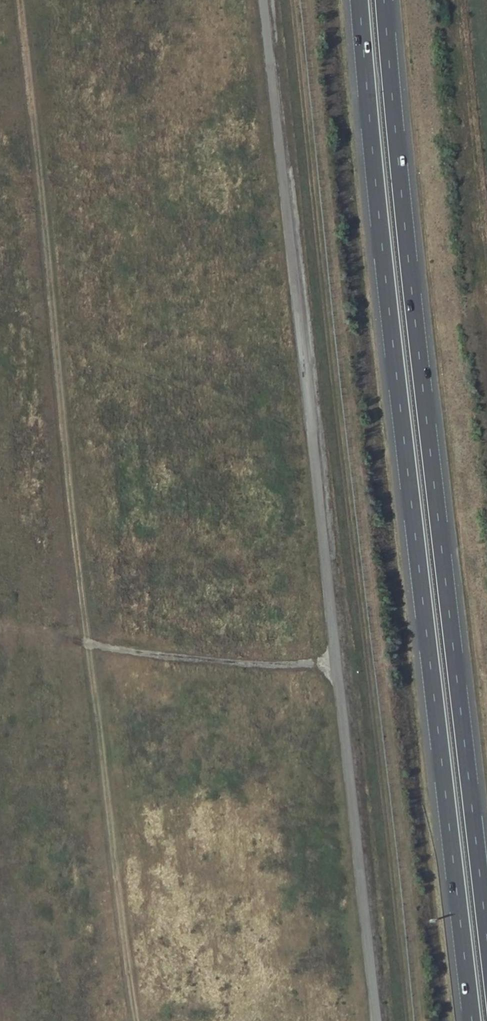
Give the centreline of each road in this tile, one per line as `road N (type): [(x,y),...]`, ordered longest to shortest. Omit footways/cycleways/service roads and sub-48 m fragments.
road 1 (motorway): [(359,0),(472,1020)]
road 2 (motorway): [(486,932),(385,0)]

